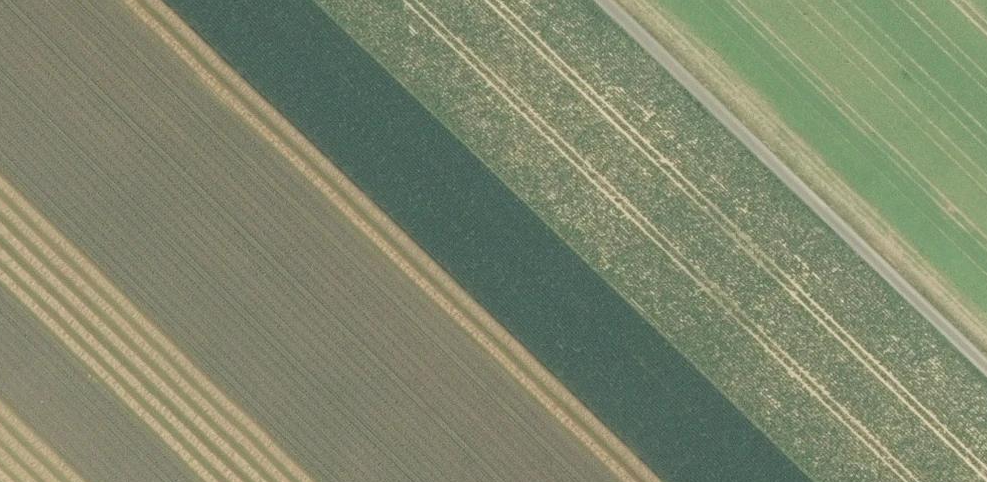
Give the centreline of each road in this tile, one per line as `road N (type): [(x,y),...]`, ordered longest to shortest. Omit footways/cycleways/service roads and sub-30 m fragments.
road 1 (unclassified): [(986,369),(602,0)]

